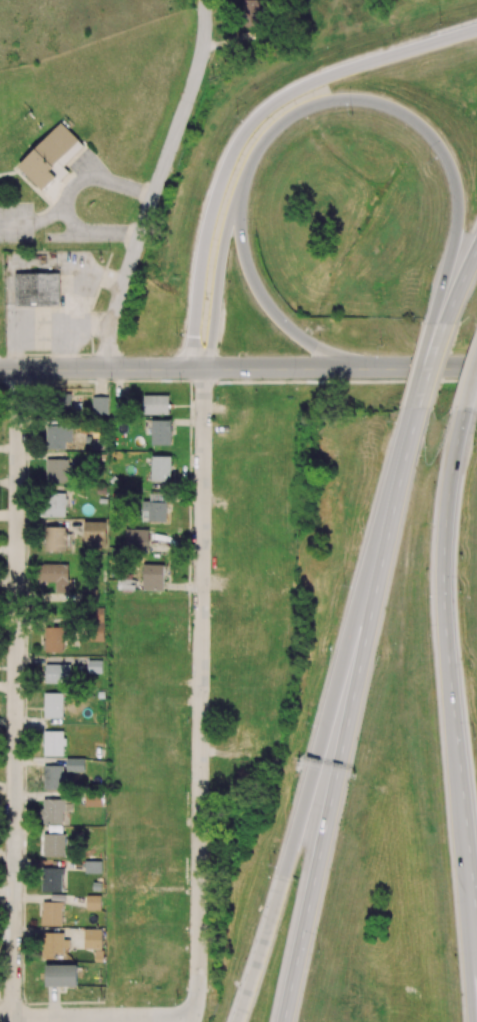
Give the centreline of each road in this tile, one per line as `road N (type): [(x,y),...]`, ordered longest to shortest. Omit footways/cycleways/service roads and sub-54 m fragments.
road 1 (residential): [(20,1021),(12,997),(20,368)]
road 2 (motorway): [(413,408),(283,1021)]
road 3 (residential): [(109,368),(109,335),(202,60),(205,0)]
road 4 (residential): [(190,1021),(201,670)]
road 5 (residential): [(201,670),(205,367)]
road 6 (tertiary): [(205,367),(0,368)]
road 7 (residential): [(191,1019),(0,1016)]
road 8 (secondary): [(476,366),(332,367)]
road 9 (tertiary): [(332,367),(205,367)]

